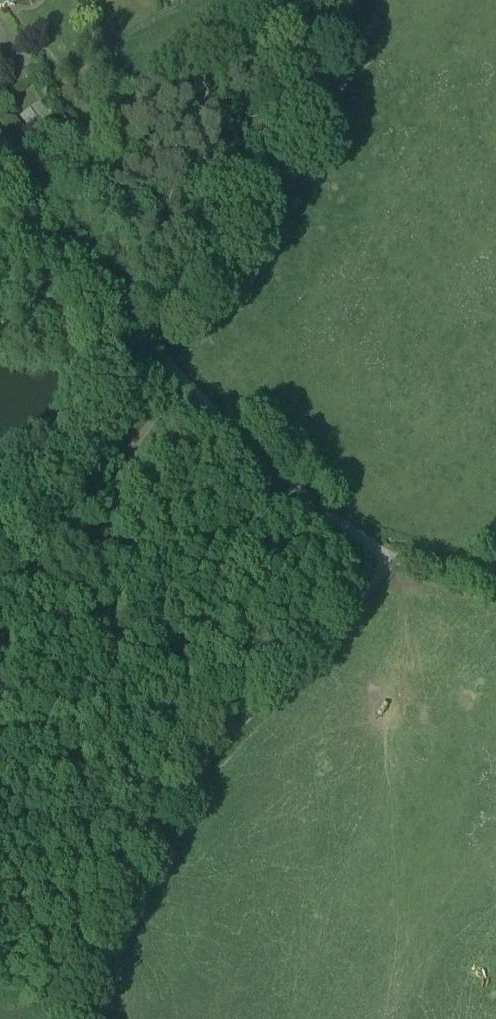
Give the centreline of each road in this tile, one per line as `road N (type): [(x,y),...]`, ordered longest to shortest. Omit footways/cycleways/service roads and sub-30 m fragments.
road 1 (track): [(382,559),(128,841),(106,903),(91,1009)]
road 2 (track): [(173,375),(292,494),(382,559)]
road 3 (track): [(0,175),(67,262),(138,332)]

